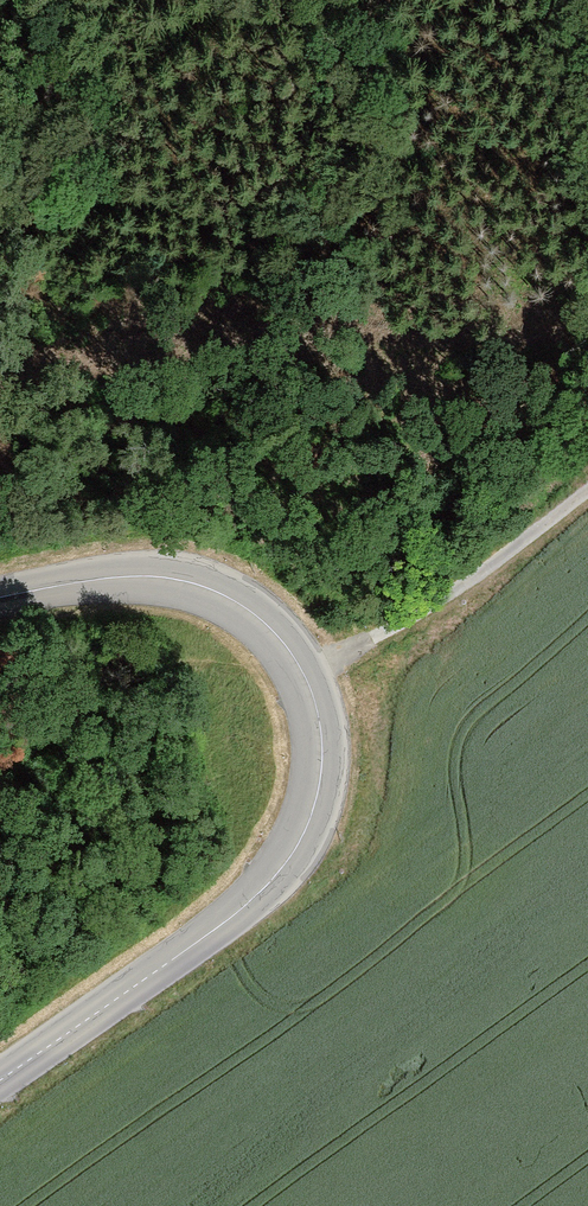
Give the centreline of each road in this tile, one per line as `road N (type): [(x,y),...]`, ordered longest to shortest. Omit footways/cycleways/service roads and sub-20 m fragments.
road 1 (unclassified): [(0,596),(122,578),(207,587),(269,628),(304,673),(322,732),(316,802),(292,858),(243,905),(0,1077)]
road 2 (track): [(304,673),(444,595),(587,487)]

